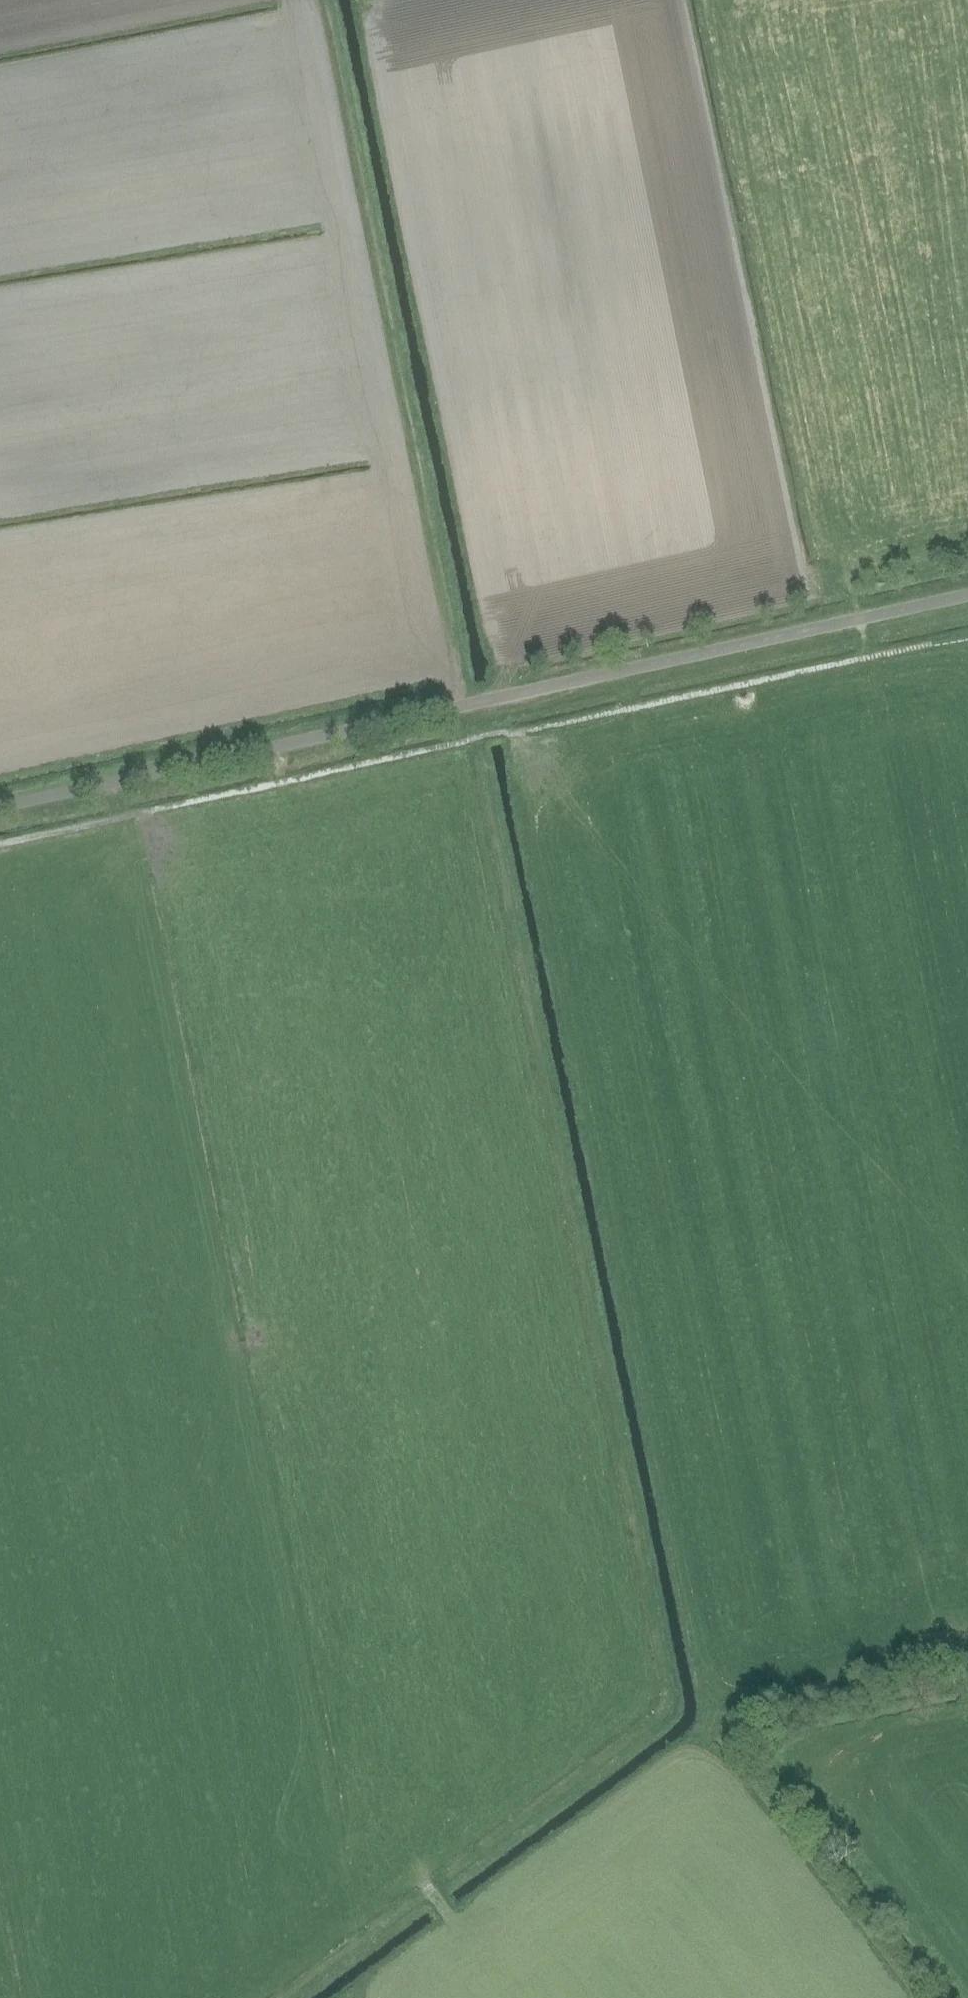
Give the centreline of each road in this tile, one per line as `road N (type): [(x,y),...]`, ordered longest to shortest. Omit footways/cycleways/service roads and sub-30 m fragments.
road 1 (unclassified): [(0,806),(967,594)]

